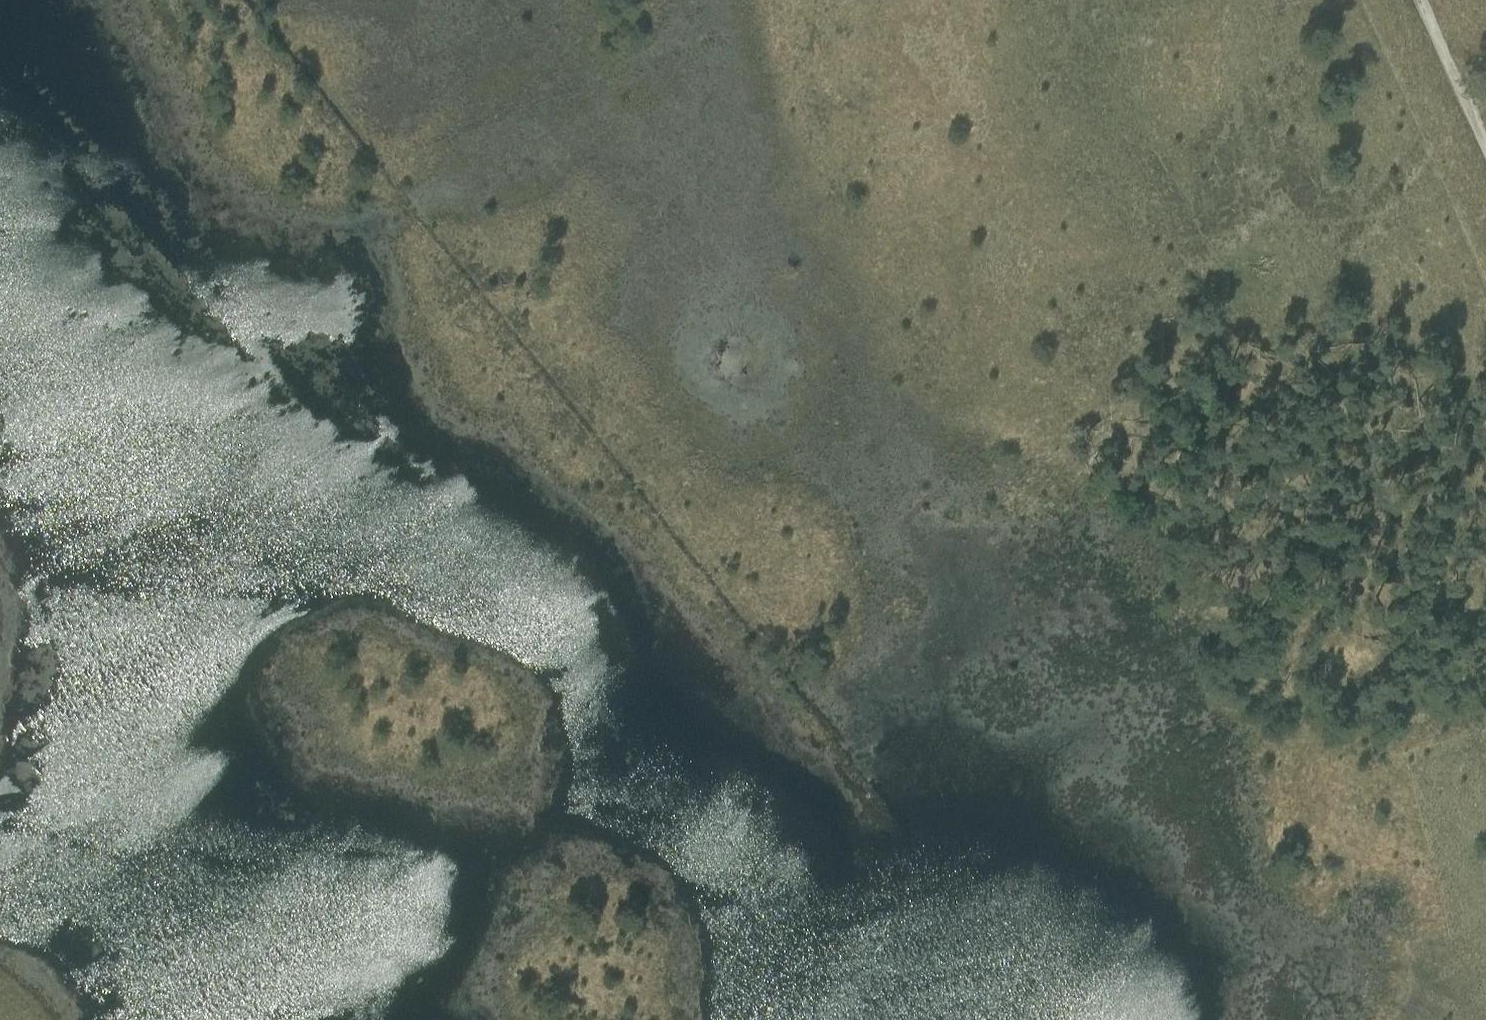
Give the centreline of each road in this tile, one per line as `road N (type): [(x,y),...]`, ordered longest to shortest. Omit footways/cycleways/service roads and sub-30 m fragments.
road 1 (track): [(1421,0),(1485,147)]

